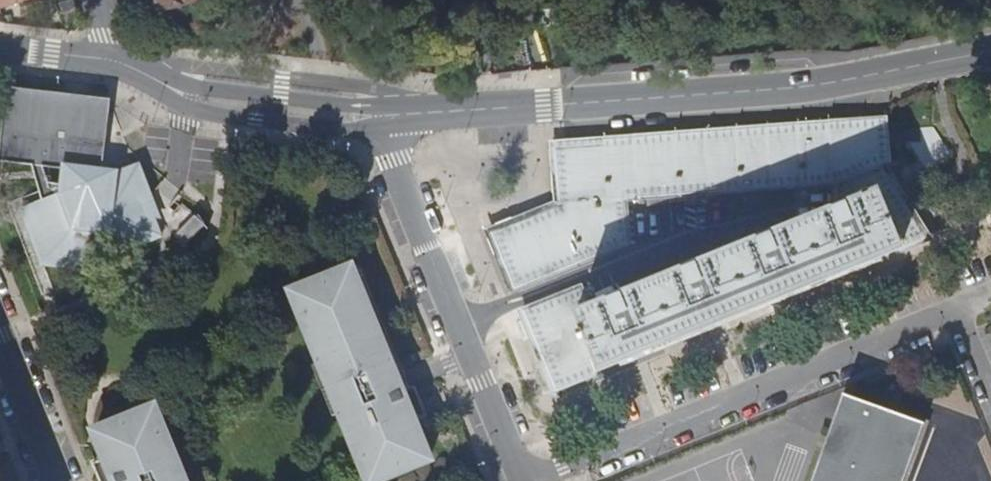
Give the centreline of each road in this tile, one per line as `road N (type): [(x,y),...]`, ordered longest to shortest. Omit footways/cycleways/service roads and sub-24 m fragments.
road 1 (residential): [(990,53),(848,81),(429,114)]
road 2 (residential): [(540,480),(955,306),(990,400)]
road 3 (residential): [(389,123),(393,162),(522,480)]
road 4 (residential): [(150,76),(186,107),(215,116),(350,129),(389,123)]
road 5 (residential): [(389,107),(222,92),(150,76)]
road 6 (residential): [(58,480),(0,334)]

